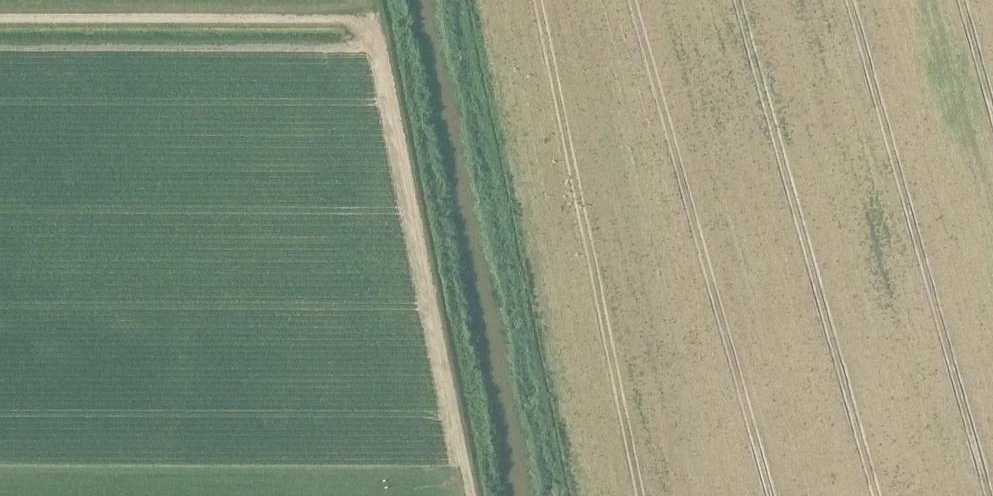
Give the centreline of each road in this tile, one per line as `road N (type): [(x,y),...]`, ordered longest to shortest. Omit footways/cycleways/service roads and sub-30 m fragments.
road 1 (track): [(473,495),(372,18)]

